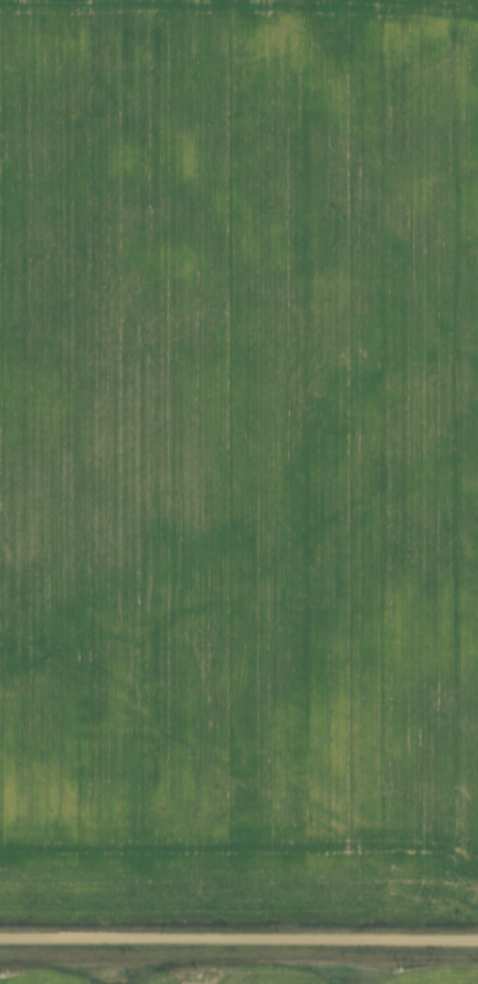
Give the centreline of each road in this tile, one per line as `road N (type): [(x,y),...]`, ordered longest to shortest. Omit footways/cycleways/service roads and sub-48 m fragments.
road 1 (residential): [(477,938),(0,934)]

